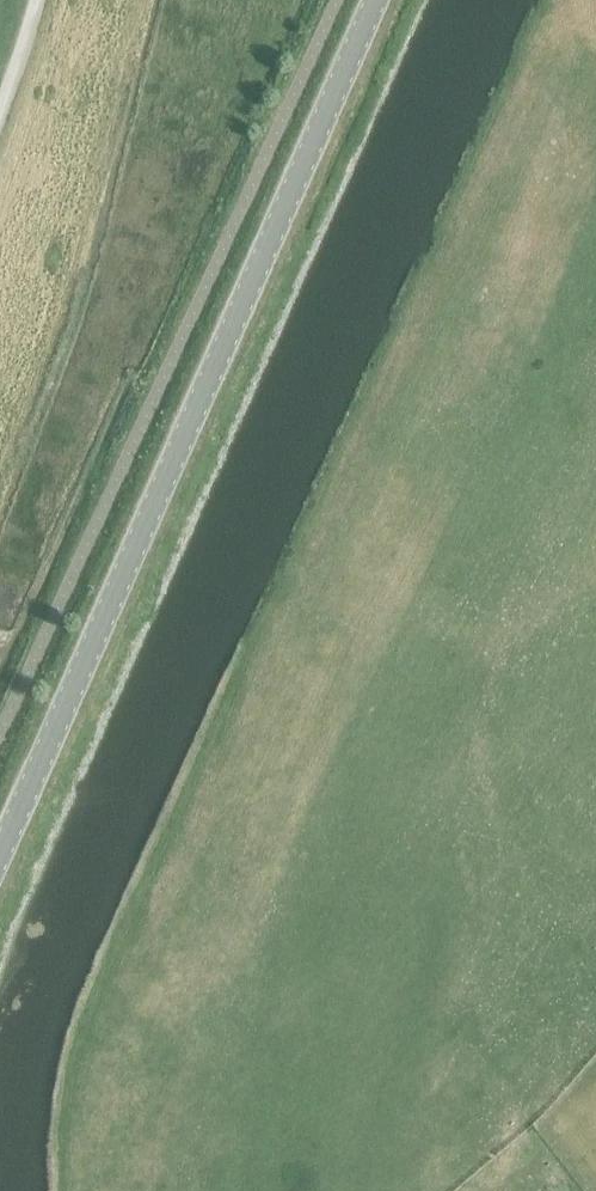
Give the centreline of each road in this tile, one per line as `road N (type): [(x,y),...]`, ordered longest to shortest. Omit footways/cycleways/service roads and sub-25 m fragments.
road 1 (tertiary): [(0,856),(376,0)]

